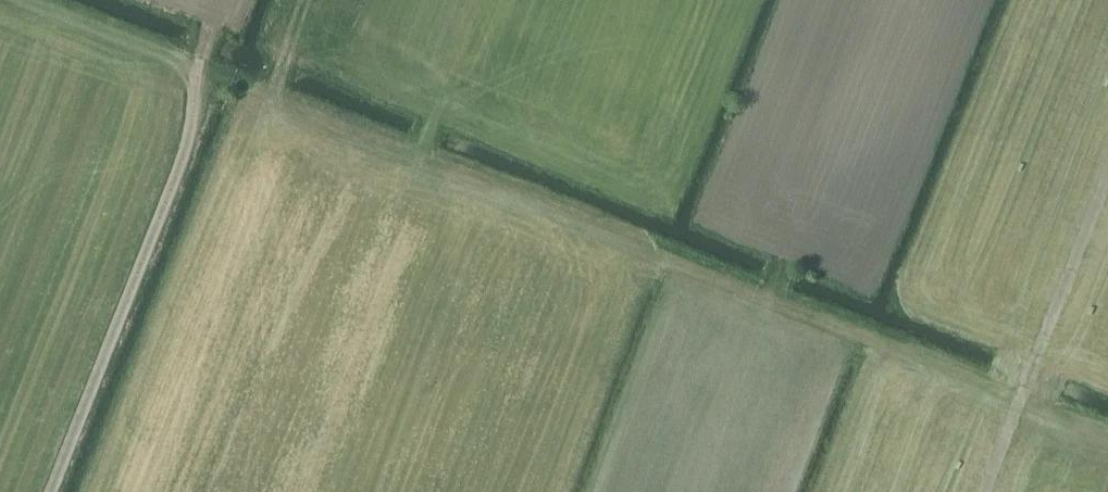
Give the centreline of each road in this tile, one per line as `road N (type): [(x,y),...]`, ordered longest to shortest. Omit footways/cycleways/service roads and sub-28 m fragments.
road 1 (track): [(272,100),(1016,403)]
road 2 (track): [(53,491),(188,152),(214,5)]
road 3 (track): [(981,491),(1107,174)]
road 4 (track): [(272,100),(26,0)]

